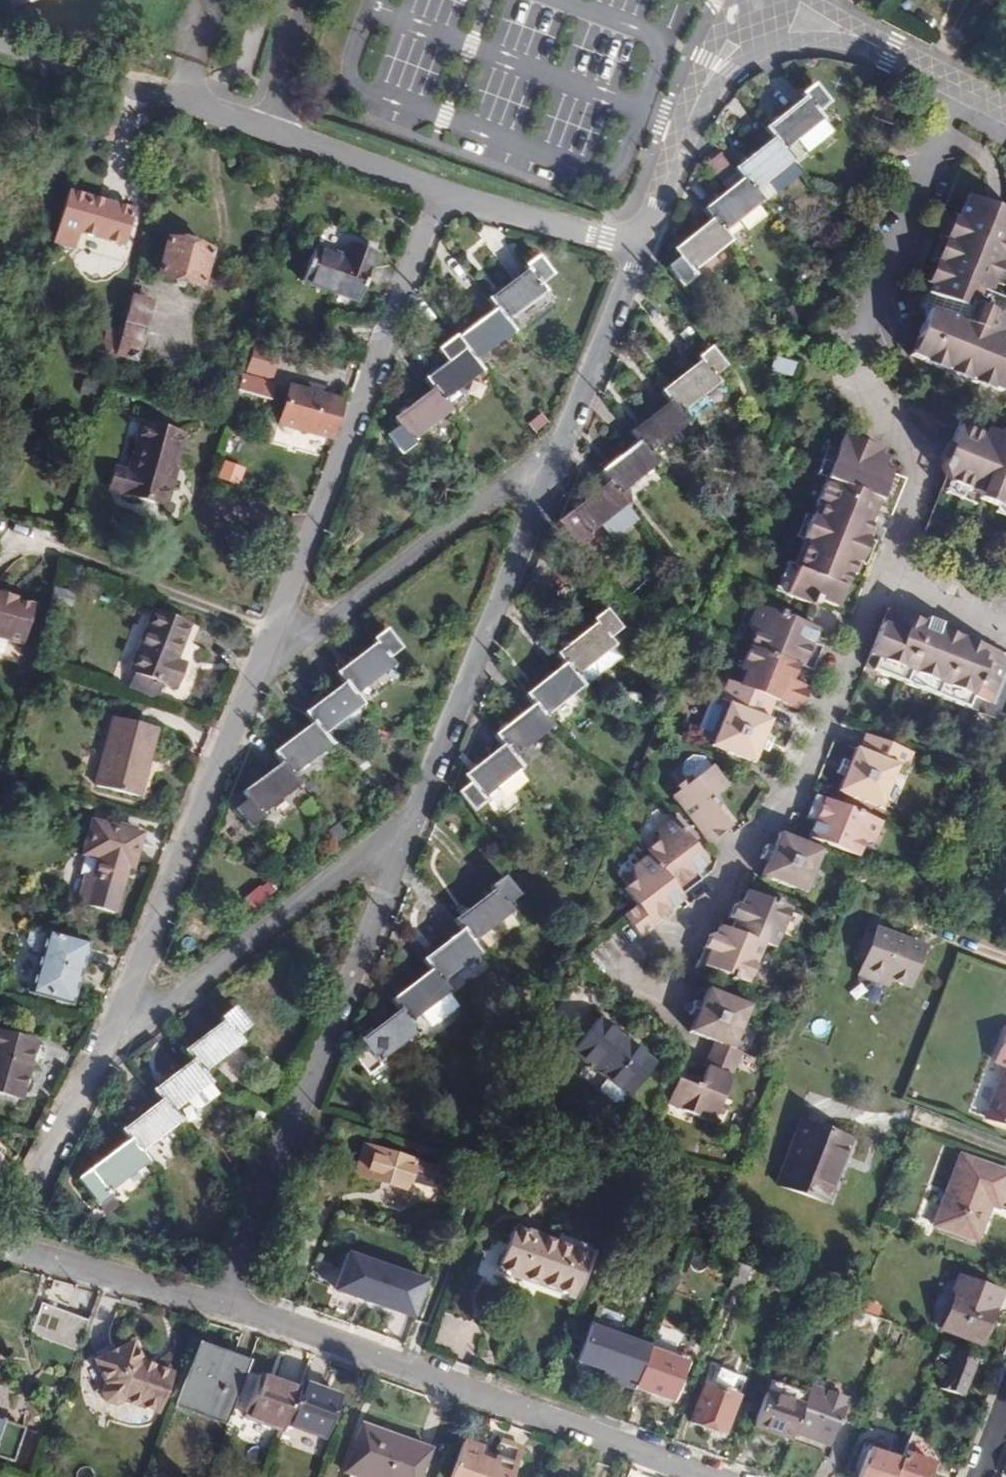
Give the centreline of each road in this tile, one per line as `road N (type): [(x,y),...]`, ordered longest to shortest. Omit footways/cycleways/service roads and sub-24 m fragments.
road 1 (residential): [(983,99),(758,4),(703,79),(633,252)]
road 2 (residential): [(409,824),(219,1304)]
road 3 (residential): [(888,579),(918,486),(883,393),(887,321),(983,99)]
road 4 (residential): [(264,667),(436,190)]
road 5 (residential): [(219,1304),(696,1476)]
road 6 (residential): [(436,190),(0,36)]
road 7 (residential): [(558,445),(409,824)]
road 8 (residential): [(112,1034),(264,667)]
road 9 (residential): [(703,911),(733,862),(781,817),(810,767),(888,579)]
road 10 (residential): [(264,667),(558,445)]
road 11 (residential): [(112,1034),(174,1000),(409,824)]
road 12 (residential): [(2,1244),(112,1034)]
road 13 (residential): [(2,1244),(219,1304)]
road 14 (residential): [(633,252),(558,445)]
road 15 (residential): [(633,252),(436,190)]
road 16 (residential): [(703,911),(691,988),(647,997),(634,968),(650,950)]
road 17 (residential): [(1005,630),(888,579)]

